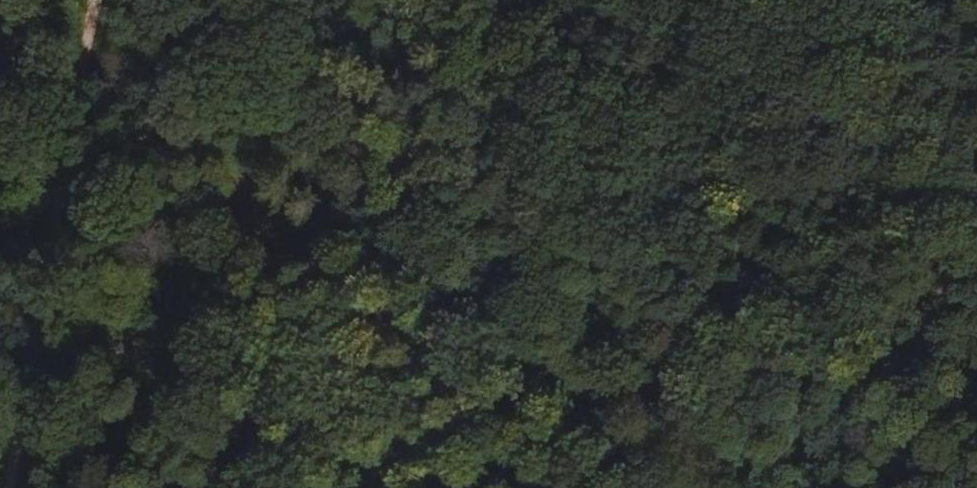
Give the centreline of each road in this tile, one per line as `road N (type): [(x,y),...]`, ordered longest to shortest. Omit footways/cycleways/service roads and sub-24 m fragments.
road 1 (track): [(288,0),(310,69),(385,123),(476,230),(752,487)]
road 2 (track): [(95,0),(0,478)]
road 3 (track): [(0,229),(304,58),(426,0)]
road 4 (track): [(814,487),(976,278)]

